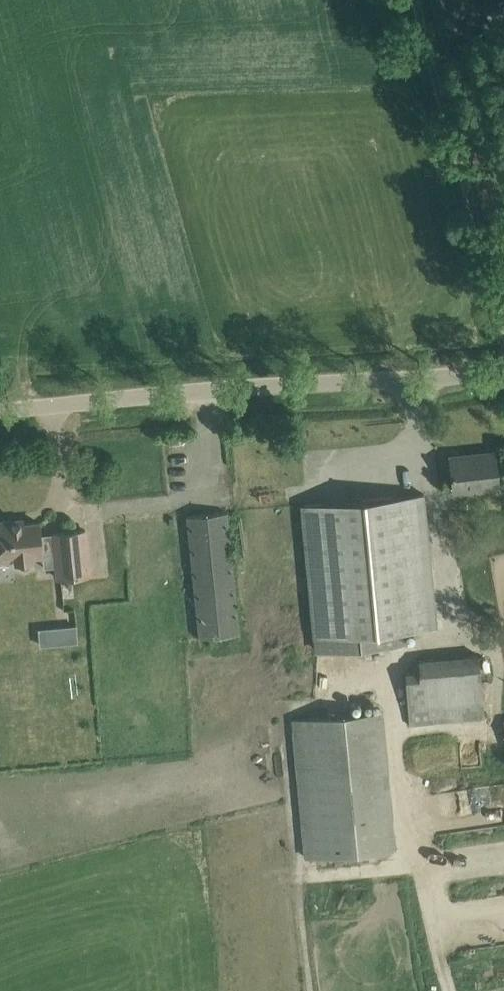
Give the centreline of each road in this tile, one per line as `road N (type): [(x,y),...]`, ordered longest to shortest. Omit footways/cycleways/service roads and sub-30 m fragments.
road 1 (unclassified): [(0,410),(503,366)]
road 2 (track): [(503,317),(415,0)]

